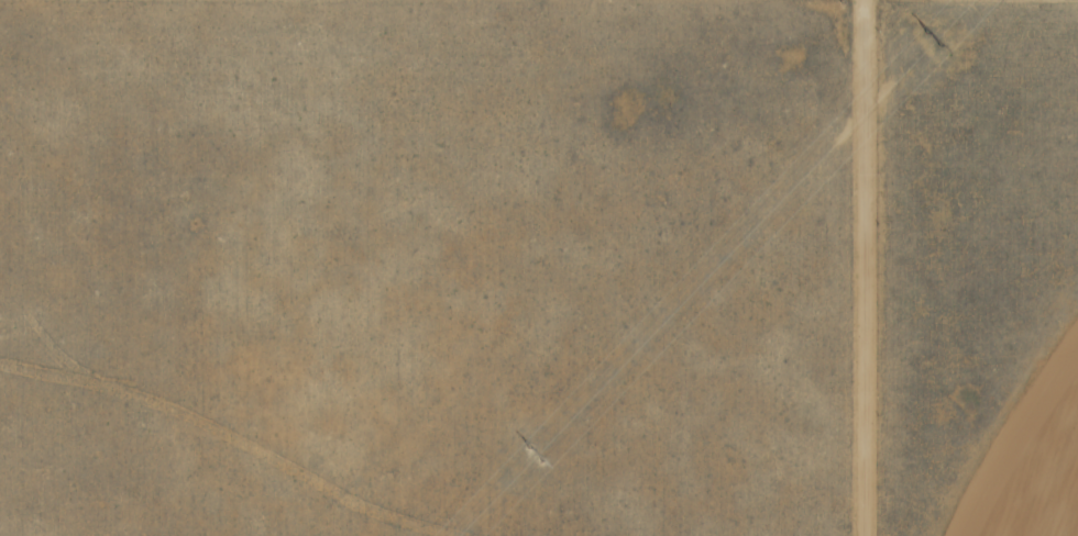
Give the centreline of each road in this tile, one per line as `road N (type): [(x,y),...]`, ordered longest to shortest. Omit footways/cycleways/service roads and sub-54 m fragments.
road 1 (residential): [(865,535),(868,0)]

